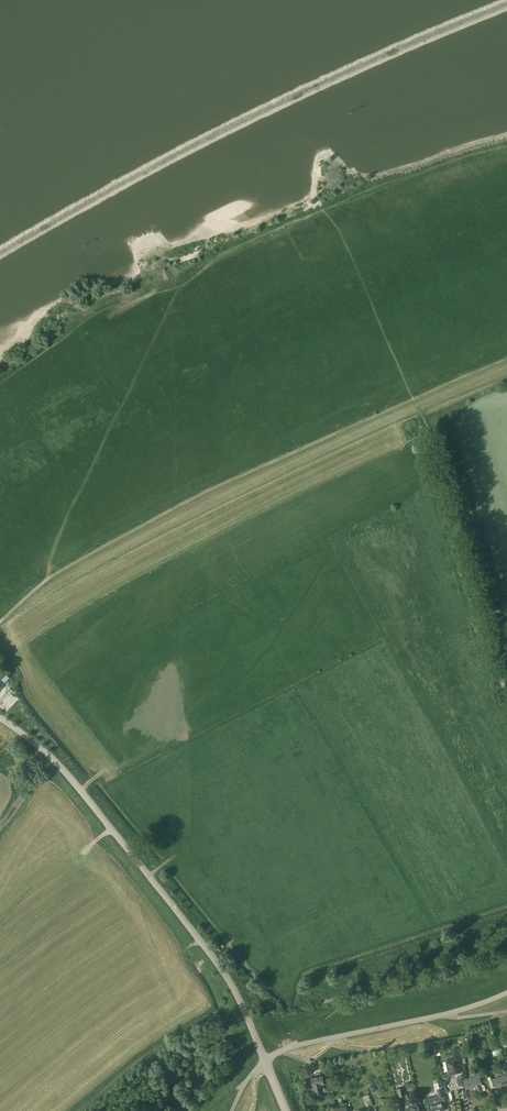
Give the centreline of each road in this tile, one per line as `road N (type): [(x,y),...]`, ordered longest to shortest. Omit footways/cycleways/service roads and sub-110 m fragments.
road 1 (unclassified): [(265,1060),(216,963),(61,770),(0,718)]
road 2 (track): [(414,397),(103,545)]
road 3 (track): [(506,698),(420,421)]
road 4 (track): [(73,327),(23,365),(11,380),(13,396),(103,545)]
road 5 (unclassified): [(265,1060),(506,994)]
road 6 (track): [(506,912),(315,976)]
road 7 (track): [(103,545),(49,575),(0,618)]

